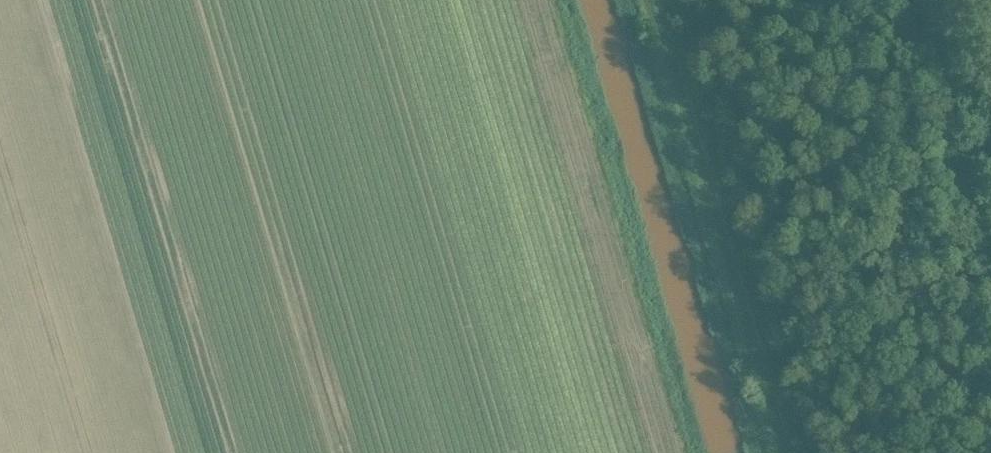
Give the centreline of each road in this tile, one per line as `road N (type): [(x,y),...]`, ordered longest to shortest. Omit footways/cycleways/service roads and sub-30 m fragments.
road 1 (track): [(669,55),(785,452)]

